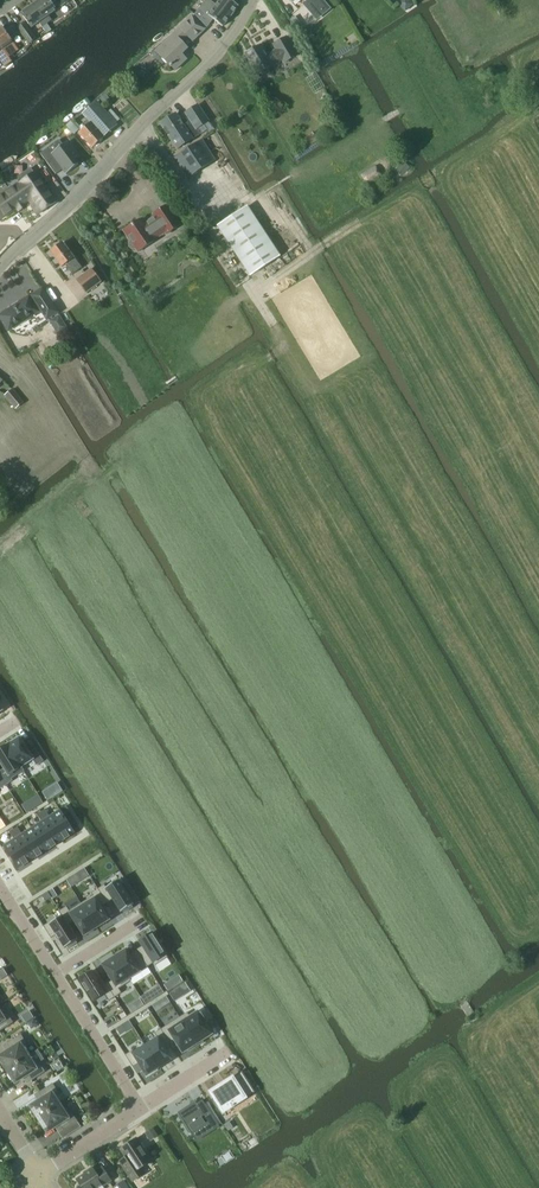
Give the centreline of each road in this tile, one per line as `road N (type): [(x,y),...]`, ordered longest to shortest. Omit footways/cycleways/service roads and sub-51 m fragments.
road 1 (tertiary): [(0,269),(220,51),(252,0)]
road 2 (residential): [(57,975),(141,1108)]

